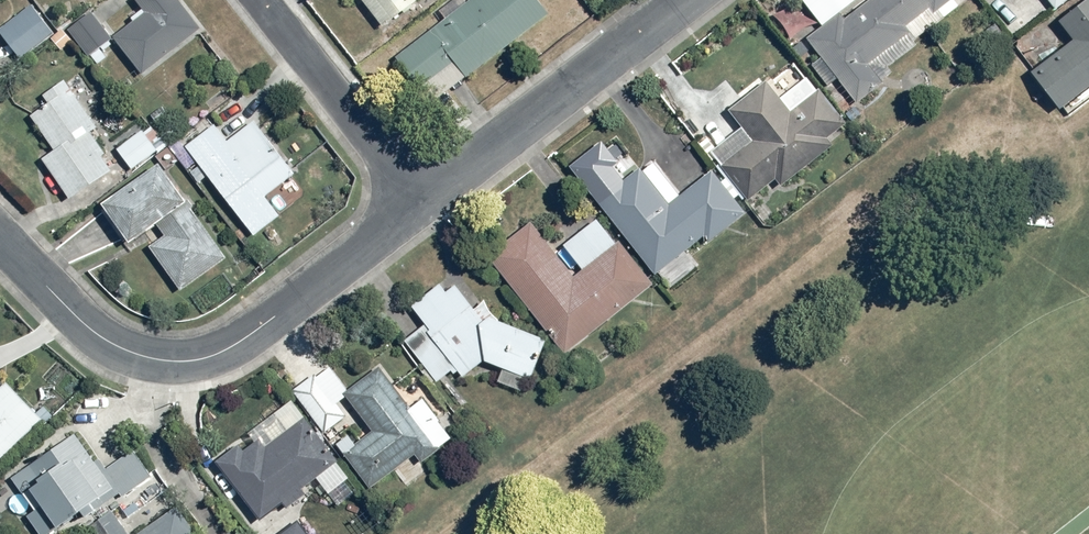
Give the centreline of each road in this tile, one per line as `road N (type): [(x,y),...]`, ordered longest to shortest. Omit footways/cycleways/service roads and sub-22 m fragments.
road 1 (residential): [(0,239),(90,332),(148,358),(180,362),(233,346),(421,199)]
road 2 (residential): [(421,199),(681,0)]
road 3 (residential): [(263,0),(421,199)]

